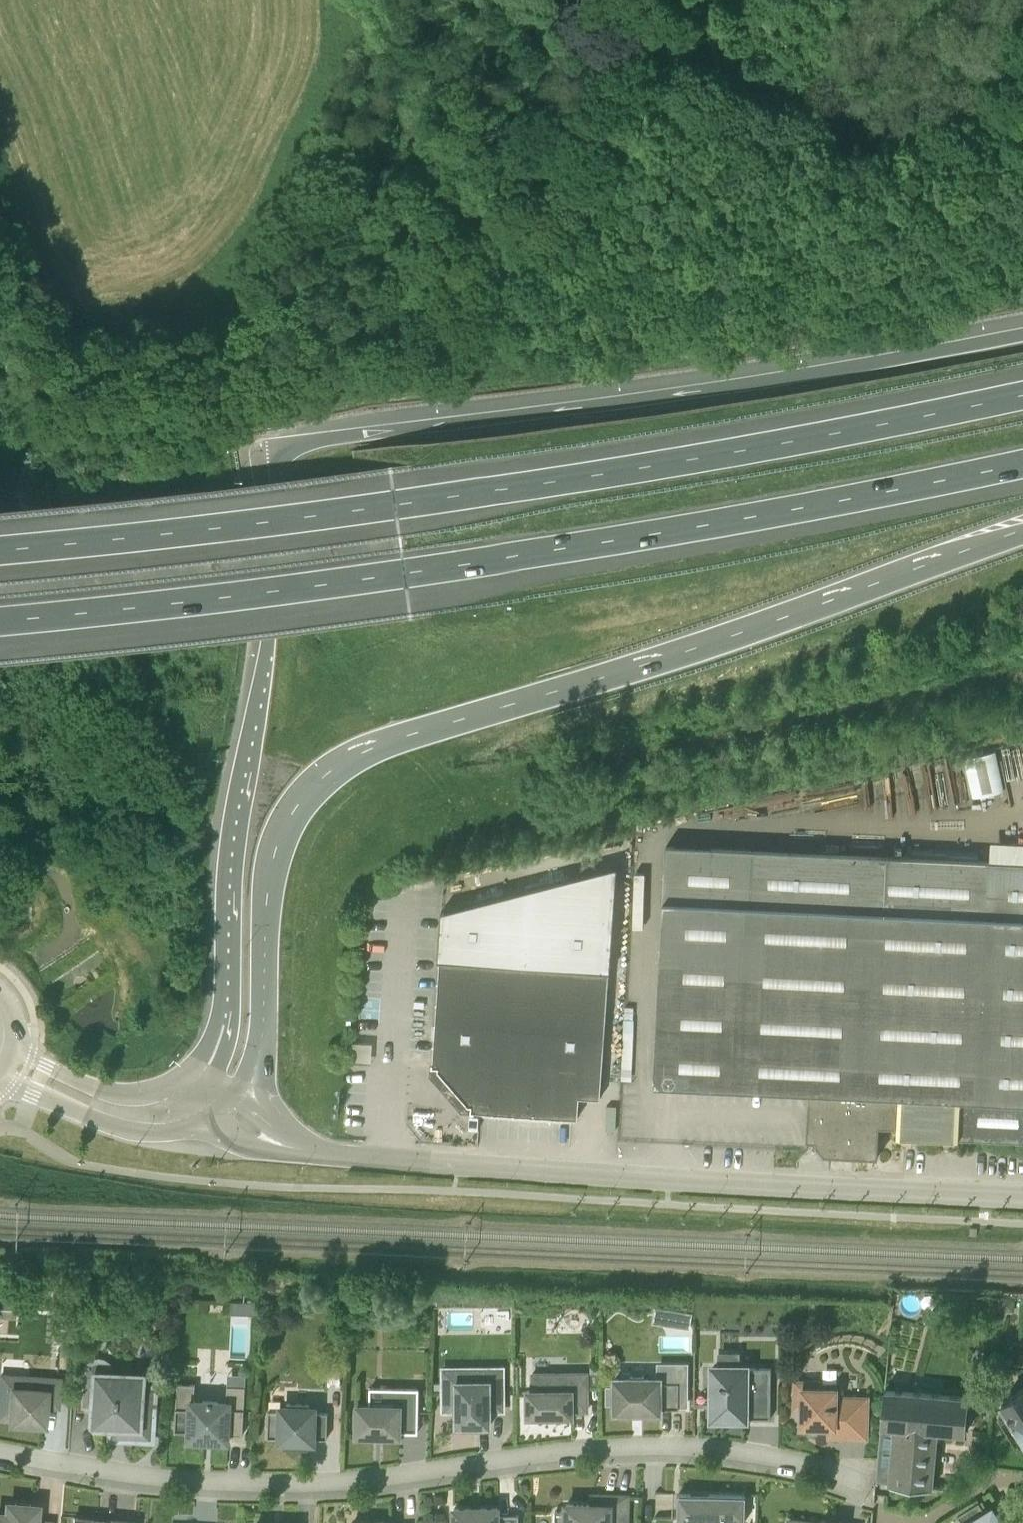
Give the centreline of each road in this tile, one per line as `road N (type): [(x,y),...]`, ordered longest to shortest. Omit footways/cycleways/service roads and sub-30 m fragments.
road 1 (motorway): [(1022,336),(809,376),(319,439),(261,459),(262,663),(232,833),(223,1026),(196,1075)]
road 2 (motorway): [(234,1095),(259,1055),(274,852),(293,810),(334,767),(405,735),(736,635),(1022,532)]
road 3 (motorway): [(0,620),(502,561),(1022,464)]
road 4 (motorway): [(1022,392),(520,484),(0,541)]
road 5 (residential): [(860,1478),(702,1445),(604,1446),(320,1484),(190,1482),(0,1449)]
road 6 (unclassified): [(297,1148),(1022,1194)]
road 7 (secondary): [(0,1084),(138,1132),(181,1129),(208,1116)]
road 8 (secondary): [(196,1075),(116,1092),(15,1047)]

